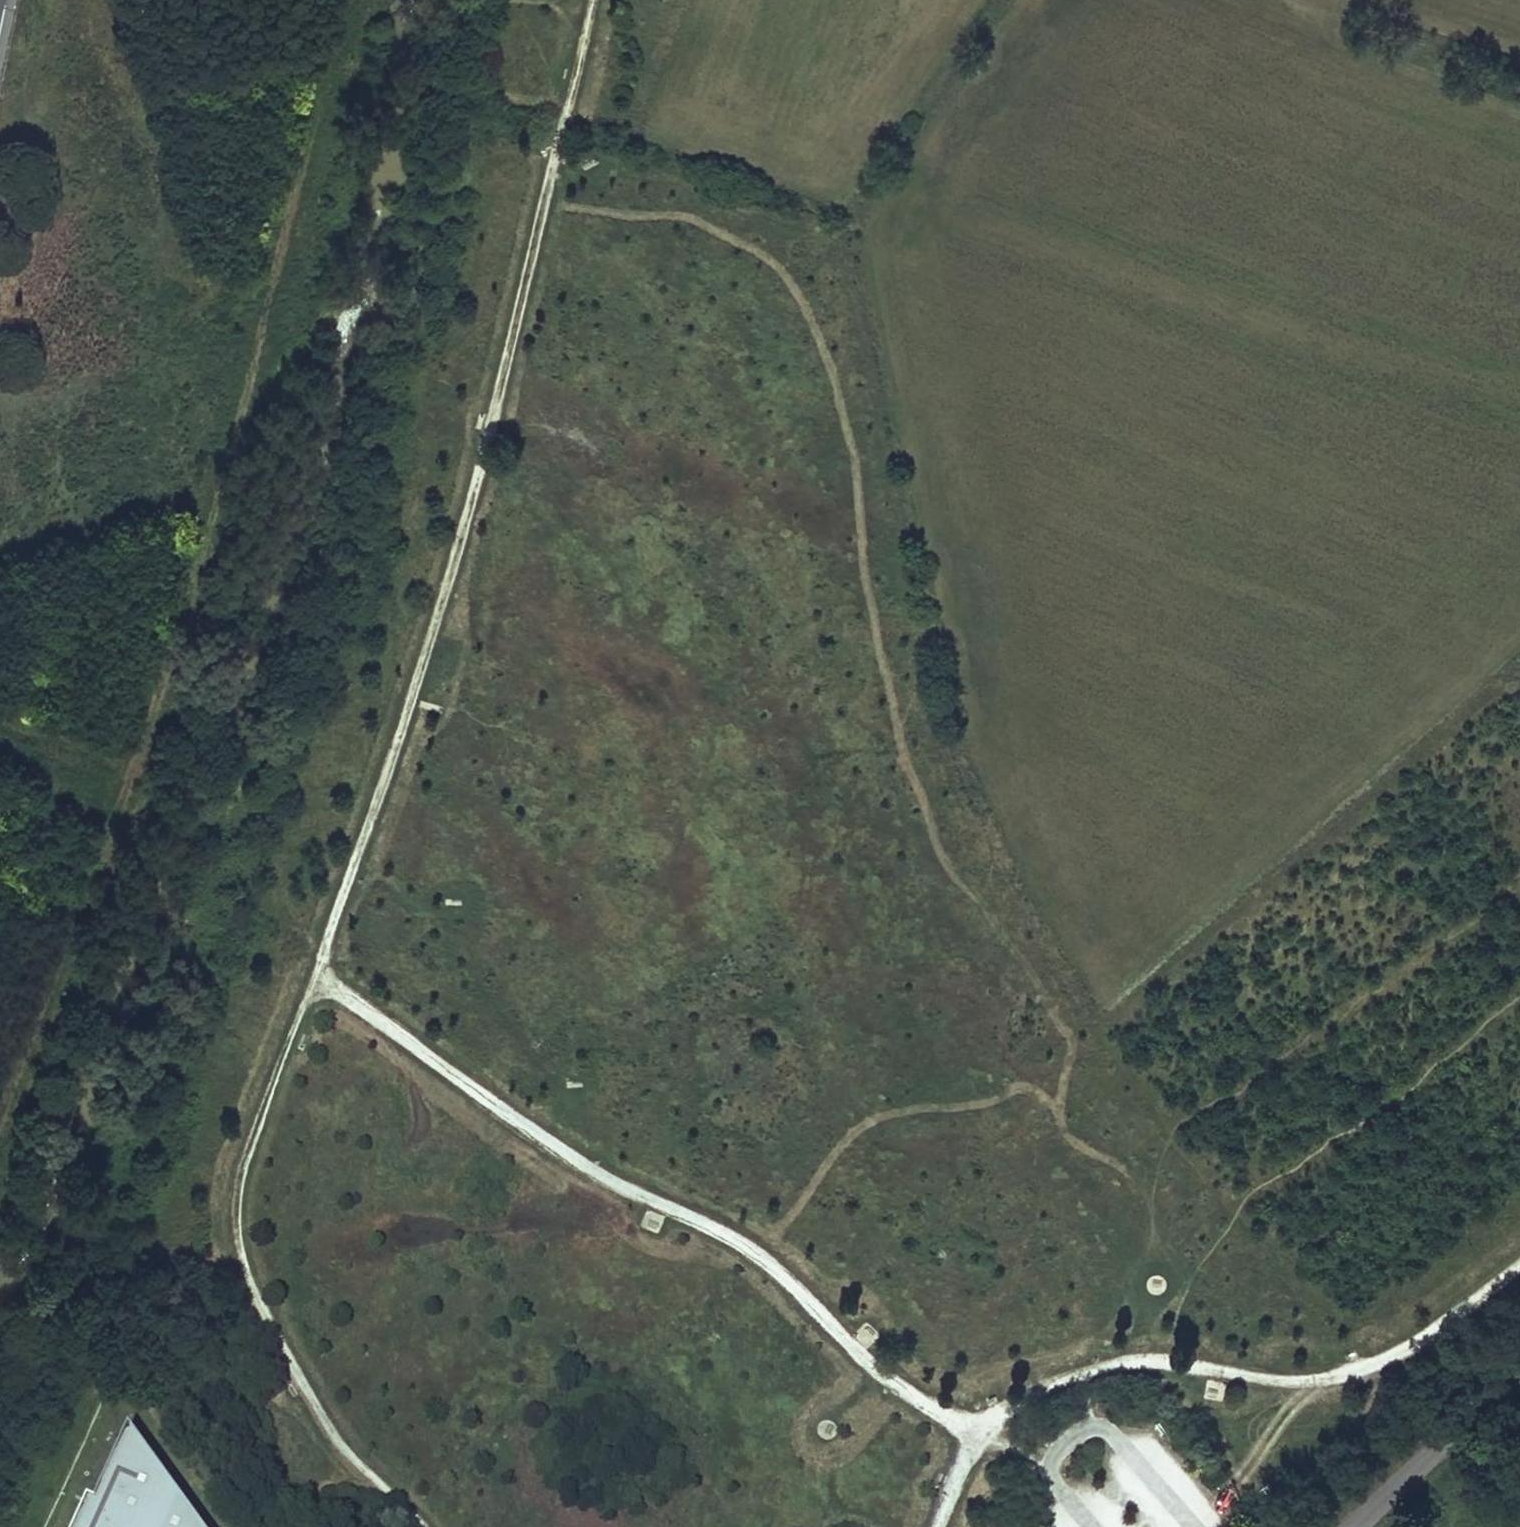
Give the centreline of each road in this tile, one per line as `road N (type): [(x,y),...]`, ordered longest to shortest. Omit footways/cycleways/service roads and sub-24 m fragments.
road 1 (track): [(0,1116),(130,776),(225,473),(342,0)]
road 2 (unclassified): [(1357,1526),(1519,1384)]

